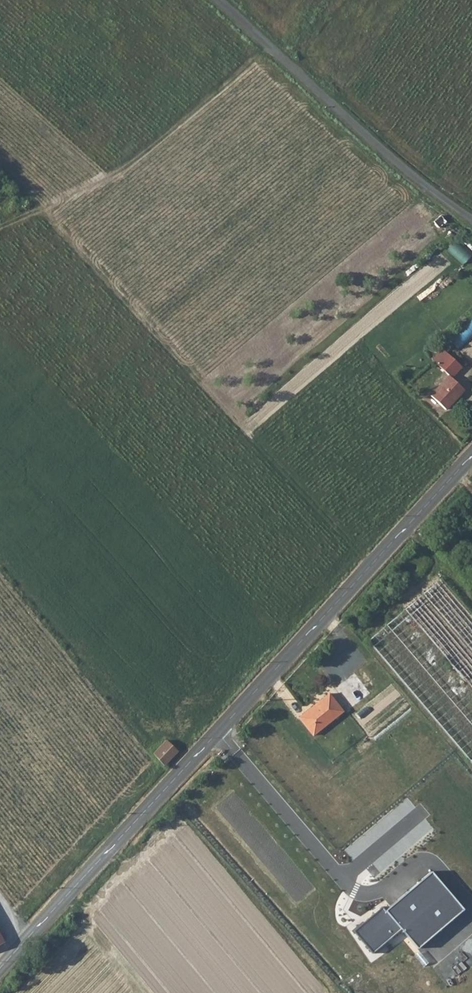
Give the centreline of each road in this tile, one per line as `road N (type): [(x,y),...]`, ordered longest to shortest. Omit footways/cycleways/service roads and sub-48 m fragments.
road 1 (tertiary): [(471,457),(0,969)]
road 2 (track): [(43,208),(372,566)]
road 3 (unclassified): [(217,0),(471,222)]
road 4 (track): [(269,49),(118,173),(0,228)]

